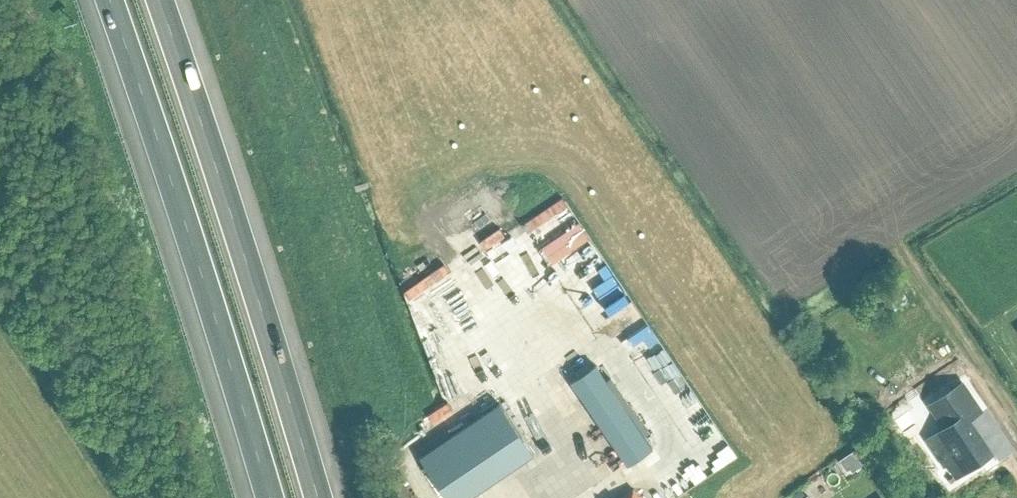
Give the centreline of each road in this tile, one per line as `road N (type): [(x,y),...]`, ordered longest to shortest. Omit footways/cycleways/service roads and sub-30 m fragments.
road 1 (motorway): [(110,0),(269,497)]
road 2 (motorway): [(318,497),(174,0)]

